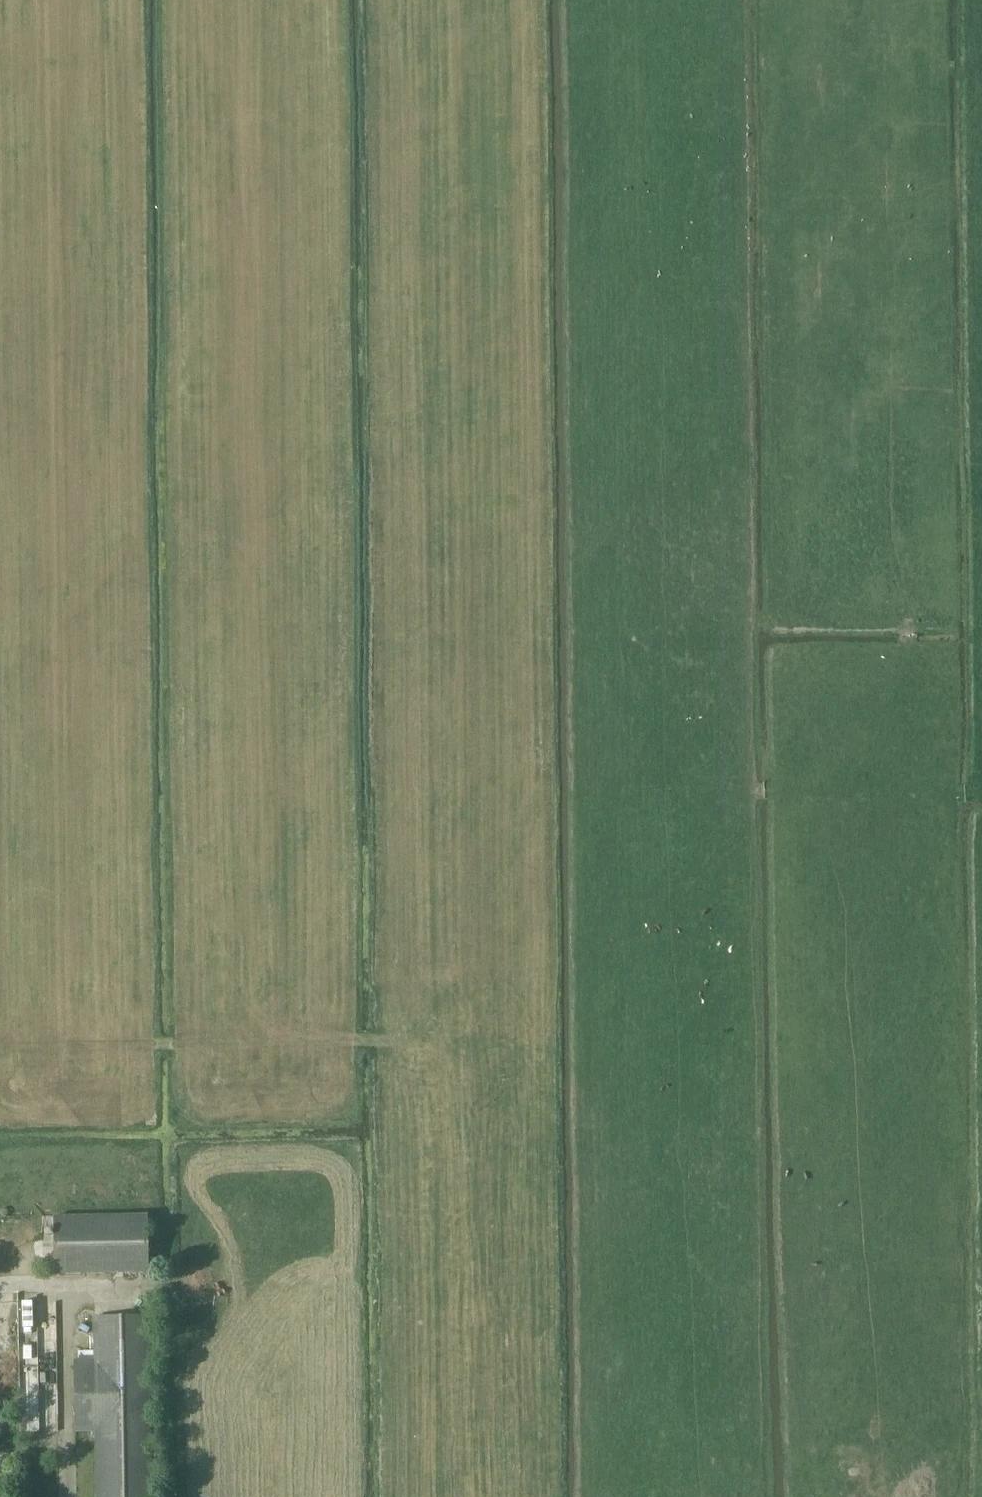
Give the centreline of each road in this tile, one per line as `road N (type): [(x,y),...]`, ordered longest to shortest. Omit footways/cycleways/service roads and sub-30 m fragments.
road 1 (track): [(0,1047),(400,1039),(431,1066),(441,1496)]

